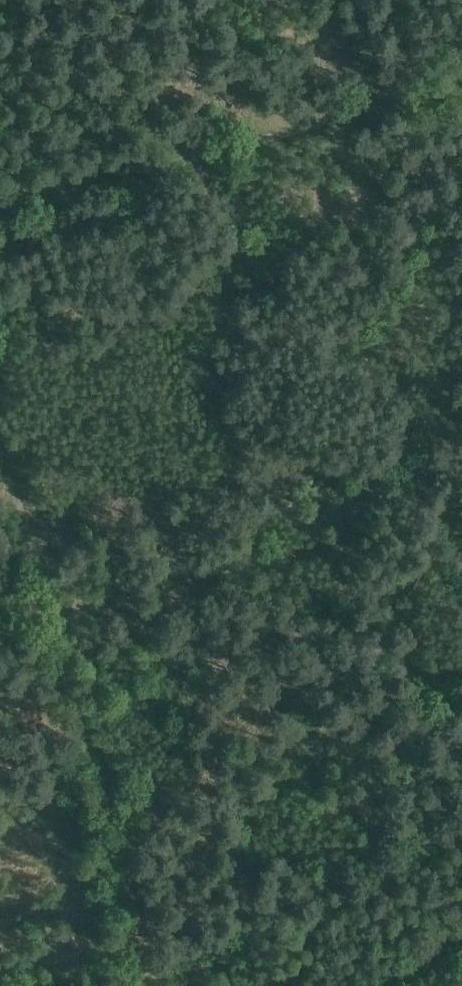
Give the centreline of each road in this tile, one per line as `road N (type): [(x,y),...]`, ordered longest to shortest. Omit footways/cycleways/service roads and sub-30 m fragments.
road 1 (track): [(0,203),(461,75)]
road 2 (track): [(156,985),(53,615),(0,631)]

